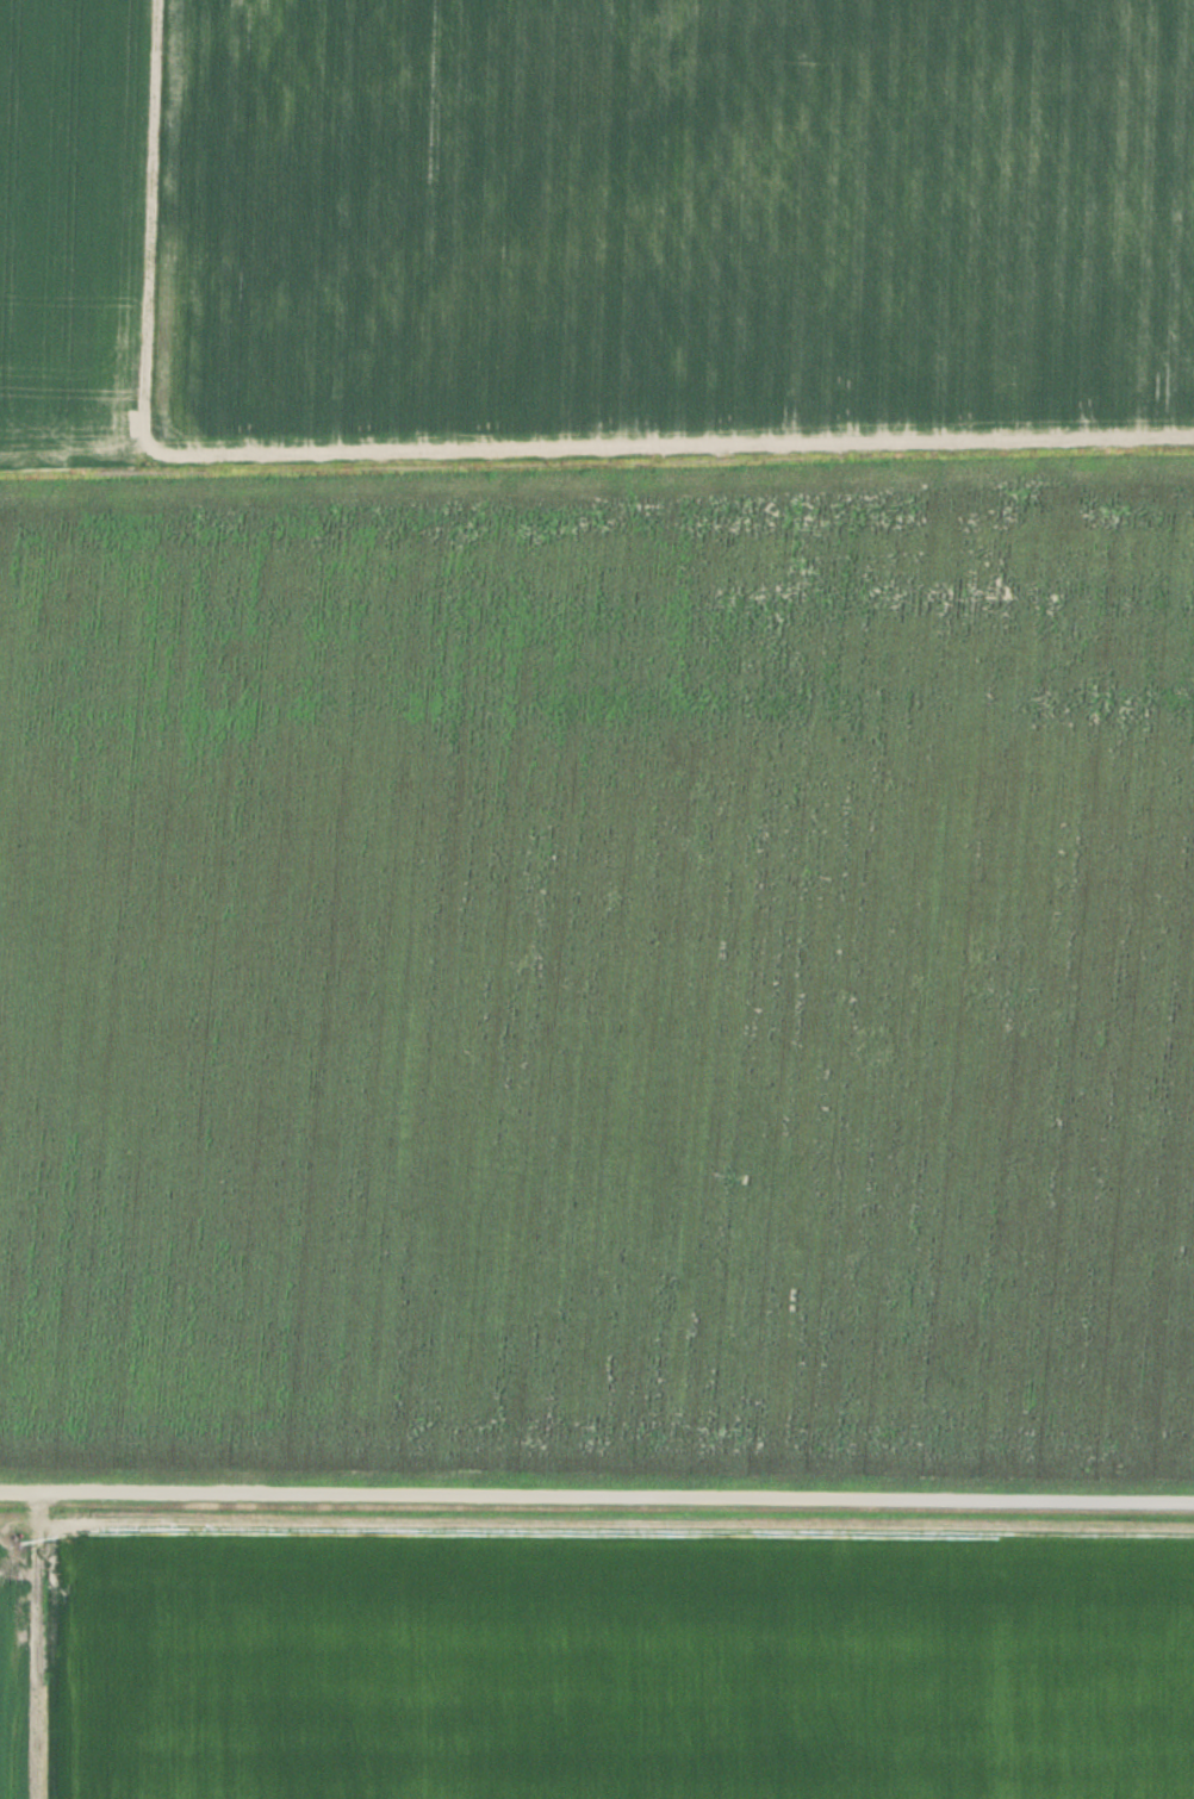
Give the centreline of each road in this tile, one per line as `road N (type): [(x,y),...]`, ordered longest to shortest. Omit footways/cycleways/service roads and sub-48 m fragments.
road 1 (residential): [(1193,1497),(0,1490)]

